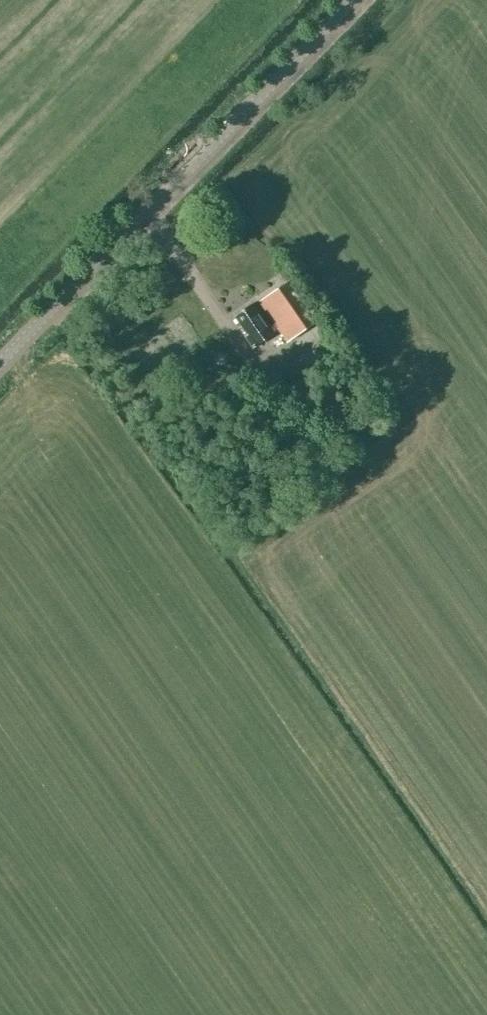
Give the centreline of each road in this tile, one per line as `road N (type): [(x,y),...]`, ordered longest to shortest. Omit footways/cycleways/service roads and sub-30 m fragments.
road 1 (tertiary): [(0,370),(356,0)]

